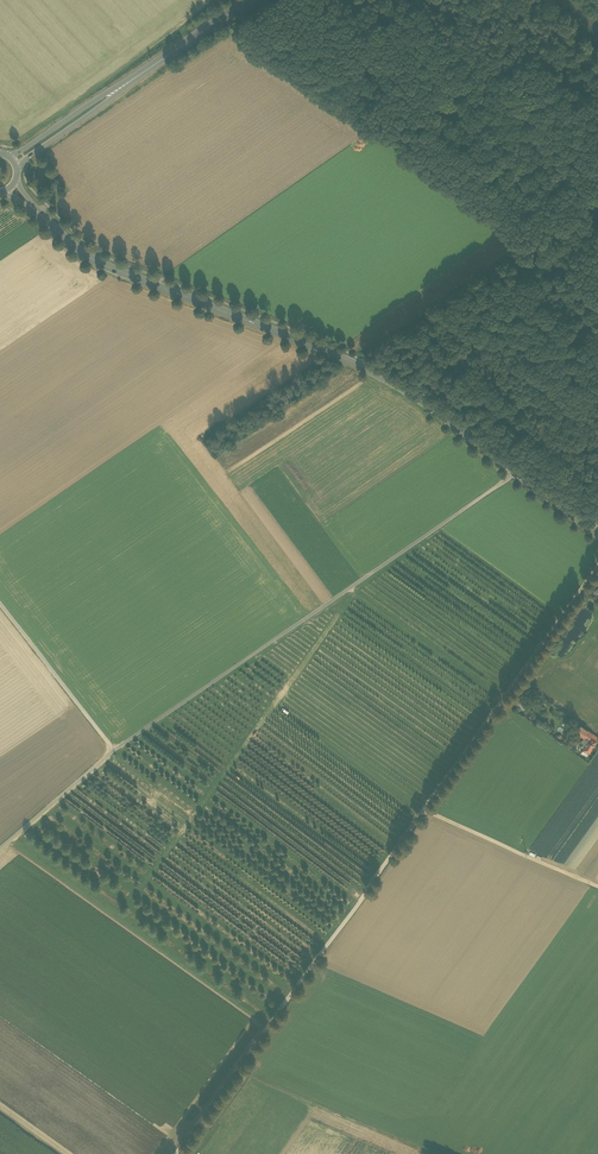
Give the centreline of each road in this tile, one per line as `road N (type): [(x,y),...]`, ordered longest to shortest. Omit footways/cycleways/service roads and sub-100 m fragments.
road 1 (track): [(0,848),(114,750),(519,474),(597,365)]
road 2 (secondary): [(39,213),(108,267),(399,386),(597,536)]
road 3 (track): [(597,294),(237,29),(281,0)]
road 4 (track): [(178,1153),(425,810)]
road 5 (track): [(425,810),(597,568)]
road 6 (track): [(246,1072),(434,1153)]
road 7 (track): [(401,149),(558,26)]
road 8 (track): [(504,699),(349,589)]
road 9 (track): [(597,886),(425,810)]
road 10 (track): [(0,603),(114,750)]
road 11 (motorway): [(17,167),(137,76)]
road 12 (motorway): [(137,76),(9,155)]
road 13 (motorway): [(247,0),(137,76)]

